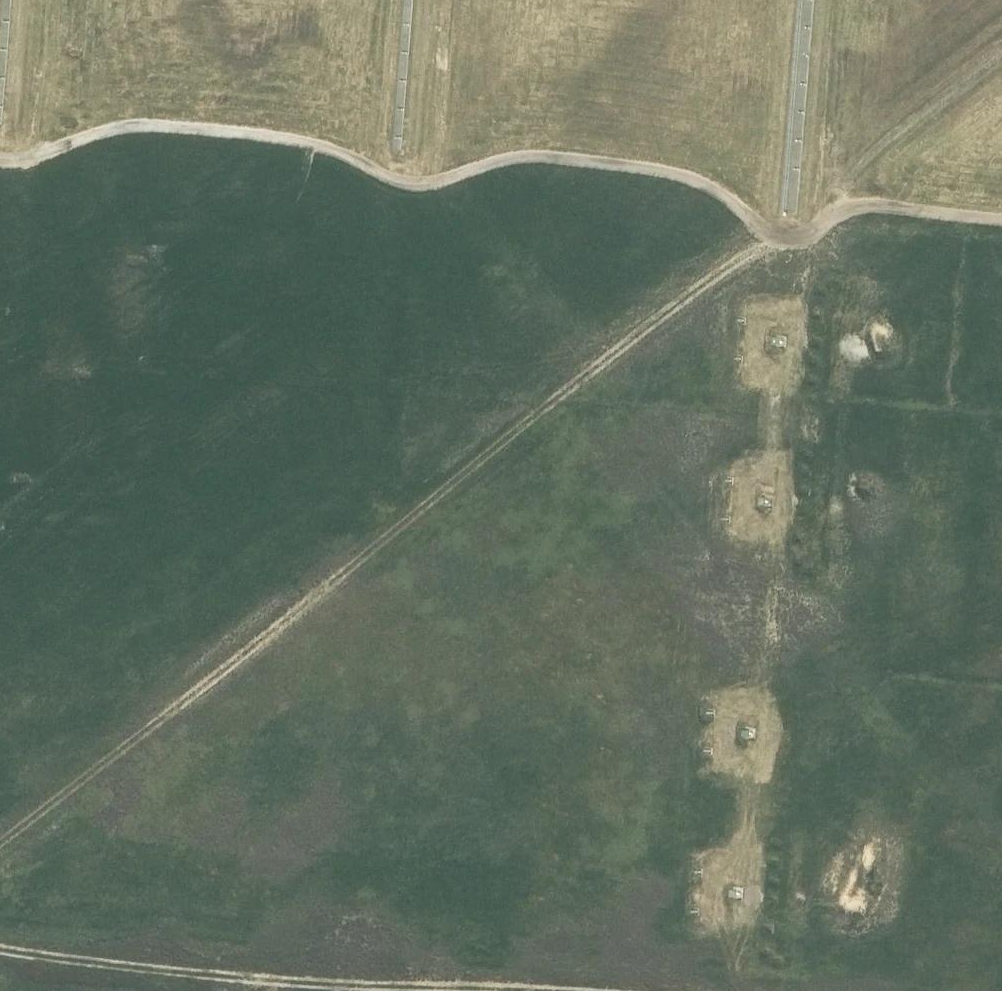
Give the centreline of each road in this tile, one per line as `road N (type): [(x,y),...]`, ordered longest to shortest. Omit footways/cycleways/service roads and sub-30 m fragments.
road 1 (track): [(0,158),(24,161),(132,125),(275,135),(406,182),(436,181),(517,155),(672,172),(709,184),(774,237),(799,239),(844,208),(1001,218)]
road 2 (track): [(565,990),(90,967),(0,950)]
road 3 (track): [(833,216),(839,190),(860,165),(1001,51)]

